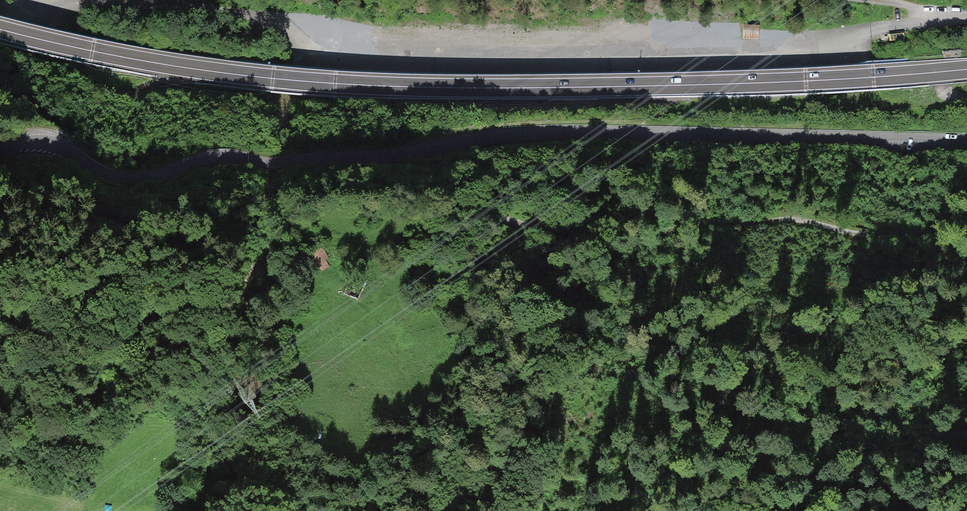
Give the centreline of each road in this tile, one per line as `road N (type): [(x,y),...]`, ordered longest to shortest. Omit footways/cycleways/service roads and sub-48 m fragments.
road 1 (track): [(0,392),(26,395),(36,385),(32,368),(100,371),(130,358),(120,326),(129,319),(202,295),(276,292),(367,254),(469,239),(471,229),(448,211),(488,214),(539,232),(651,233),(784,218),(966,230)]
road 2 (unclassified): [(966,139),(544,129),(283,171),(218,154),(140,179),(93,167),(40,138),(0,149)]
road 3 (trunk): [(966,69),(805,81),(415,87),(181,67),(0,28)]

